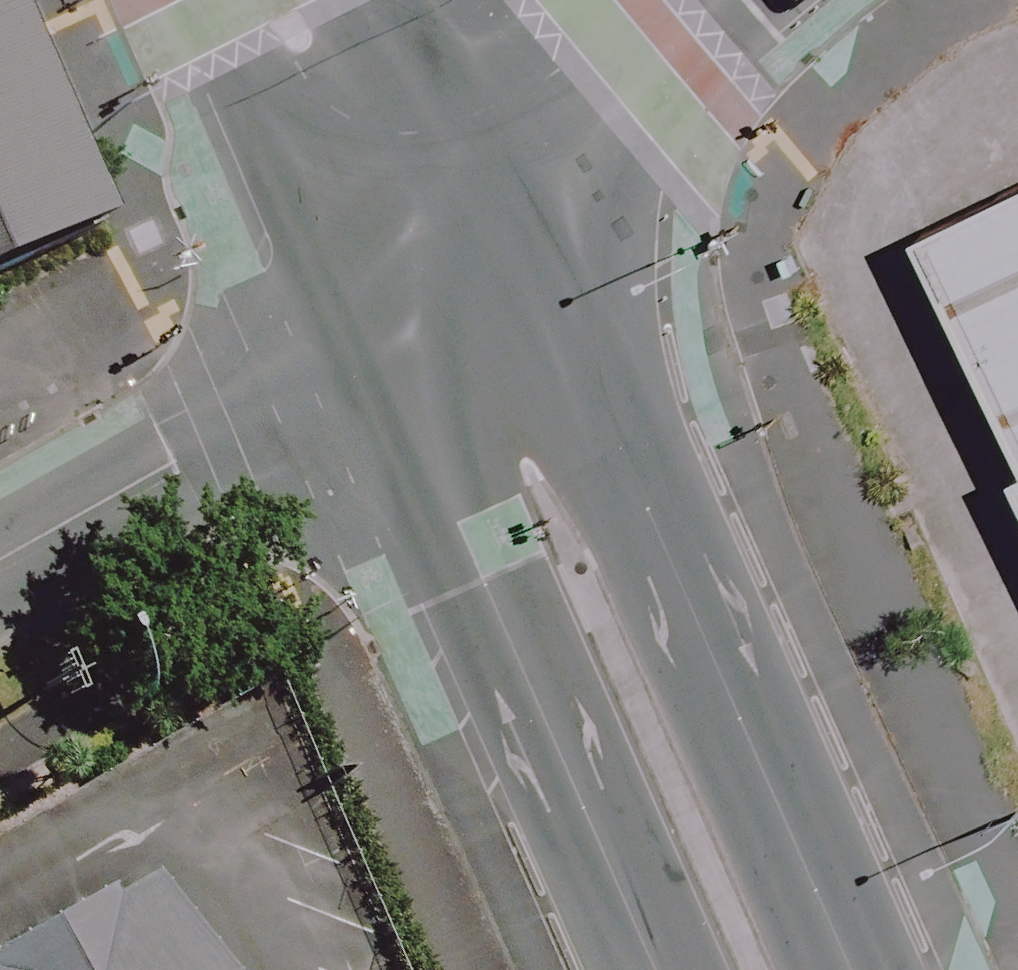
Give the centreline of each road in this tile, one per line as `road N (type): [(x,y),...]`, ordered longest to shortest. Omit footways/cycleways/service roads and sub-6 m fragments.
road 1 (secondary): [(477,194),(616,433),(852,969)]
road 2 (secondary): [(654,969),(482,581),(343,312)]
road 3 (residential): [(0,564),(175,470),(343,312)]
road 4 (secondary): [(343,312),(198,0)]
road 5 (tertiary): [(477,194),(639,0)]
road 6 (secondary): [(364,0),(477,194)]
road 7 (tertiary): [(343,312),(477,194)]

